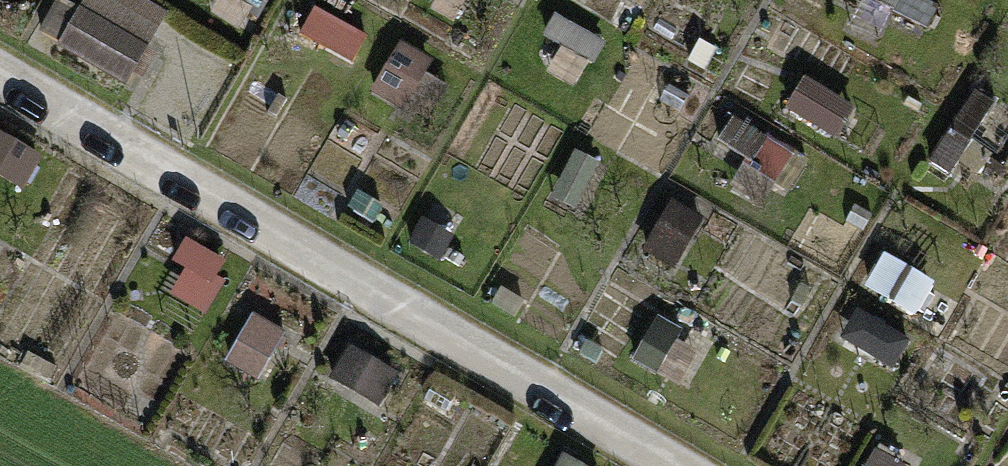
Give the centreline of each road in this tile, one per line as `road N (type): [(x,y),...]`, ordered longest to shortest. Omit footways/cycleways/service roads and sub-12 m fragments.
road 1 (track): [(682,465),(0,73)]

